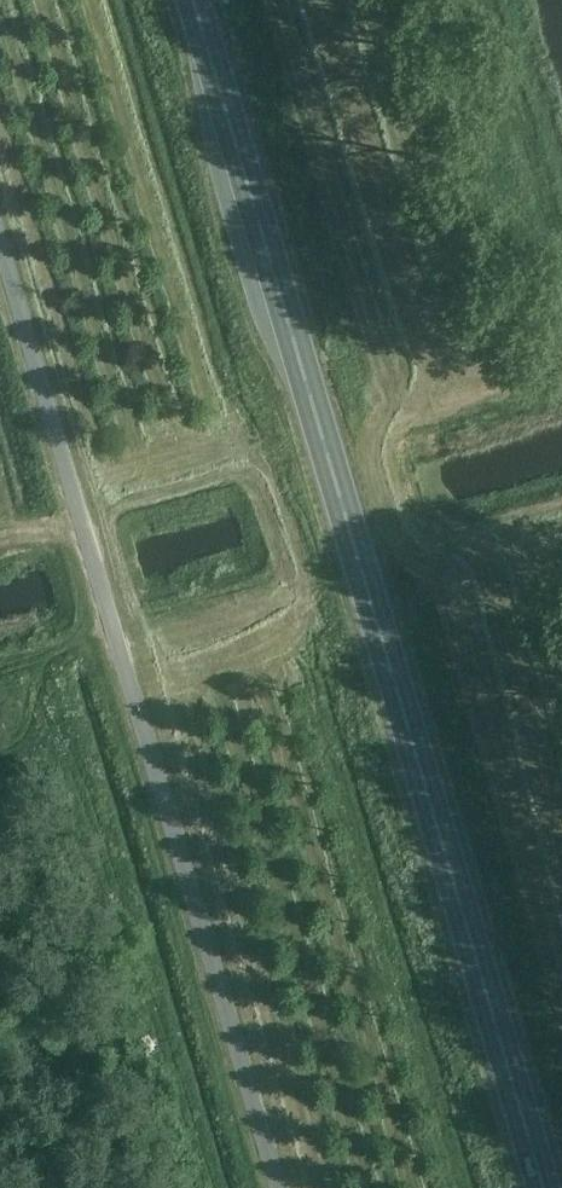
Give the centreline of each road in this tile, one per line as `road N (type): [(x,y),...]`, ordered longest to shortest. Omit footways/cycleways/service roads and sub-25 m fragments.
road 1 (trunk): [(545,1187),(197,0)]
road 2 (unclassified): [(278,1187),(0,234)]
road 3 (track): [(0,744),(37,702),(50,665),(117,642)]

